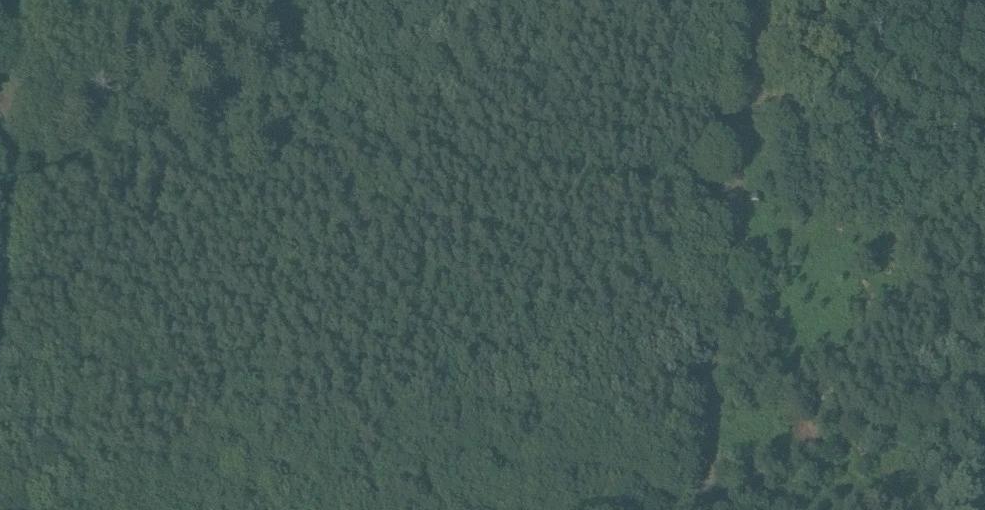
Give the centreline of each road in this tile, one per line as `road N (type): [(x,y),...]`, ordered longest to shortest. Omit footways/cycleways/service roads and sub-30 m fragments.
road 1 (track): [(715,509),(763,0)]
road 2 (track): [(0,359),(22,156),(51,0)]

